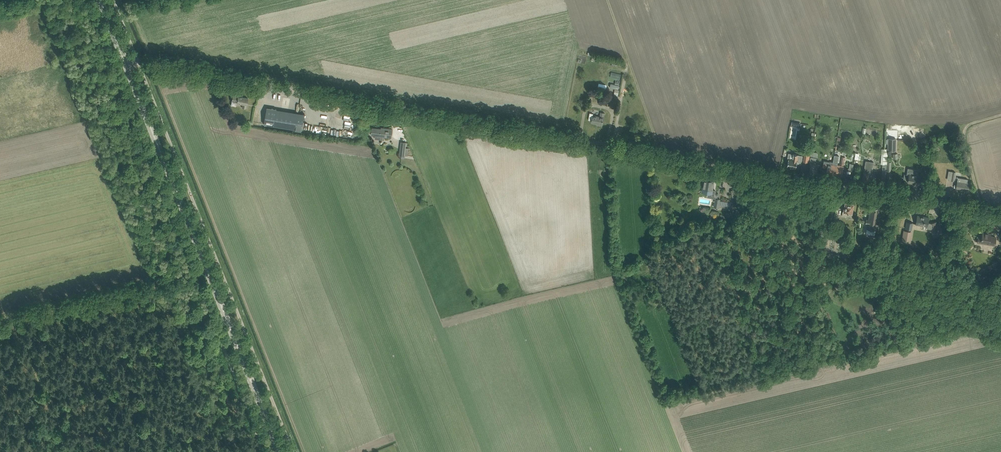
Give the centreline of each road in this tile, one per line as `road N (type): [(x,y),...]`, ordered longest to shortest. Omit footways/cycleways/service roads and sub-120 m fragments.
road 1 (unclassified): [(1000,213),(139,64)]
road 2 (primary): [(279,451),(125,62)]
road 3 (unclassified): [(294,451),(139,64)]
road 4 (unclassified): [(261,451),(112,63)]
road 5 (track): [(0,317),(194,271)]
road 6 (track): [(1000,115),(964,133),(980,210)]

